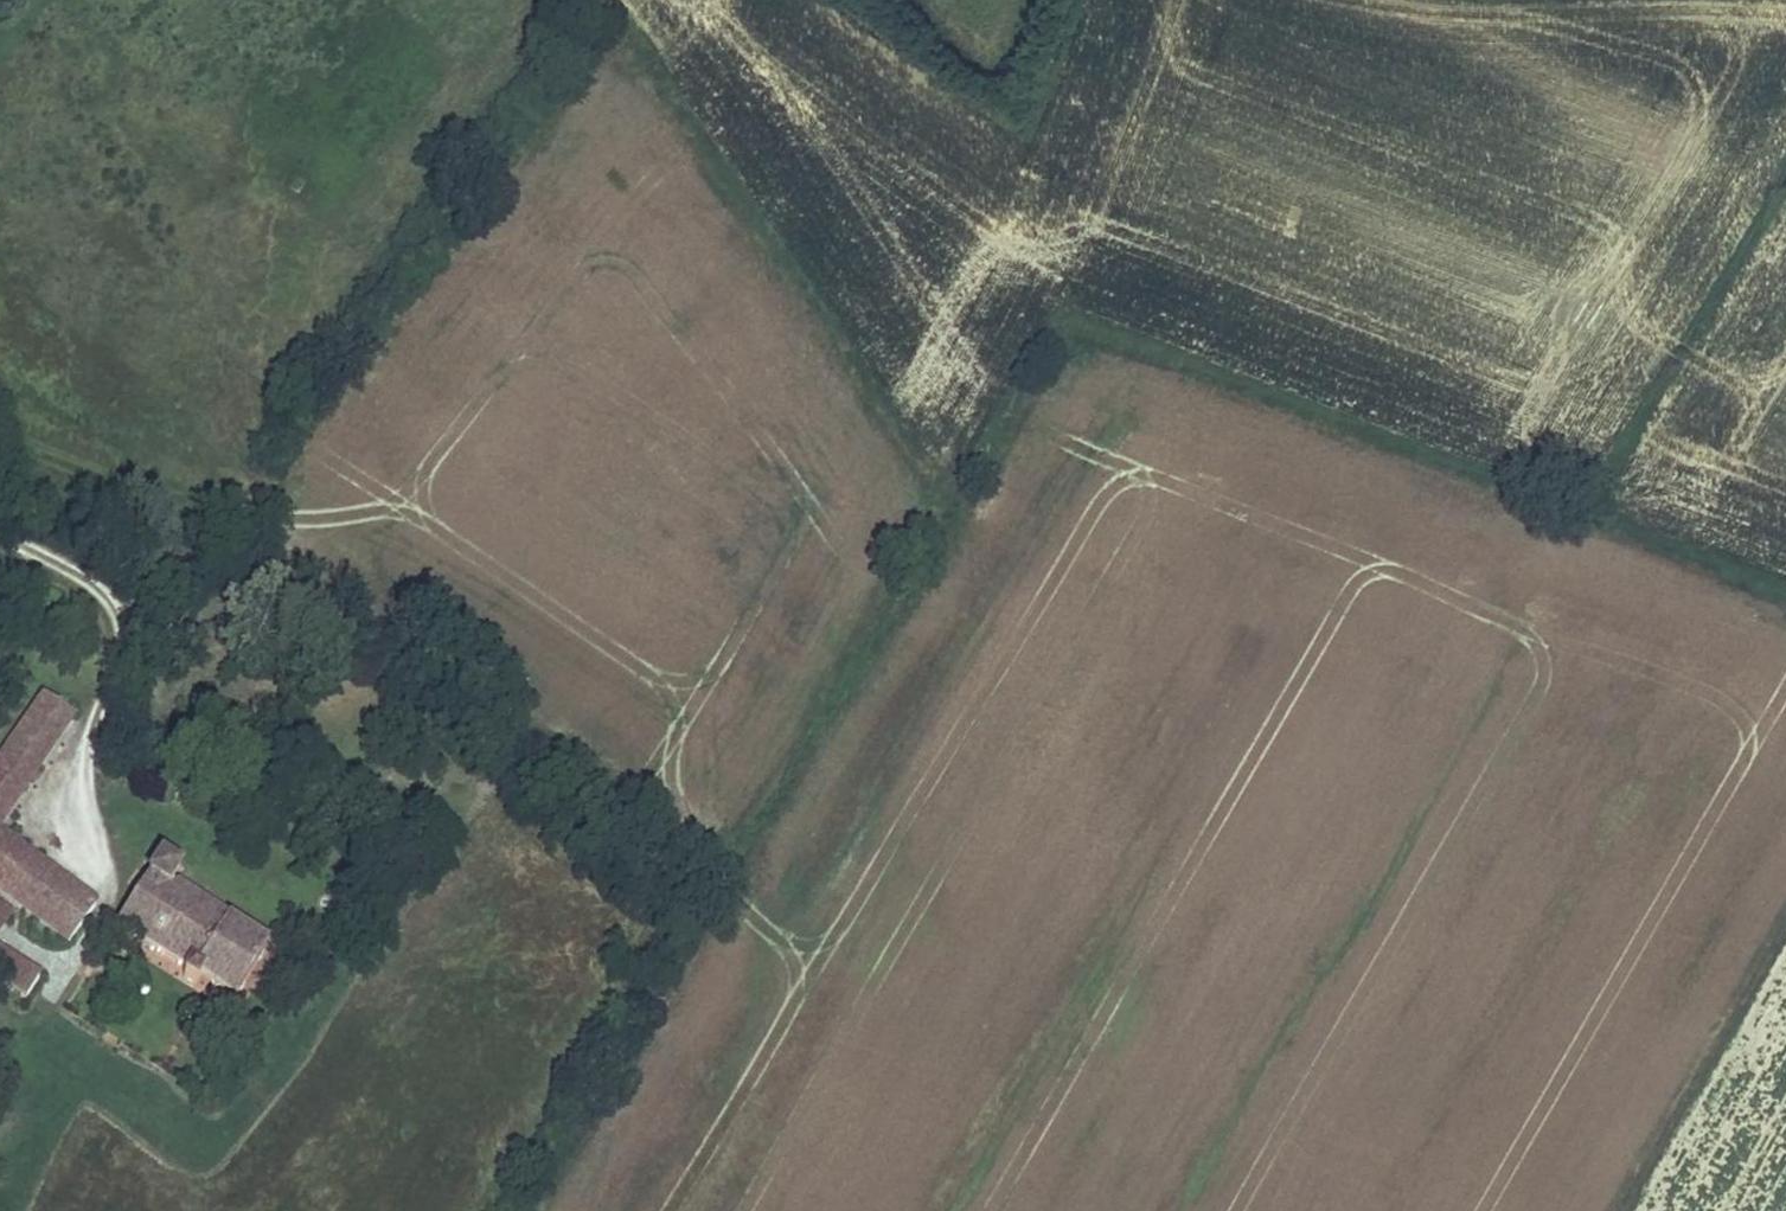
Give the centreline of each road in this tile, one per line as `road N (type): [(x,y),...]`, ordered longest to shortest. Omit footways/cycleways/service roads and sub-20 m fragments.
road 1 (unclassified): [(58,796),(119,662),(117,613),(99,586),(0,533)]

